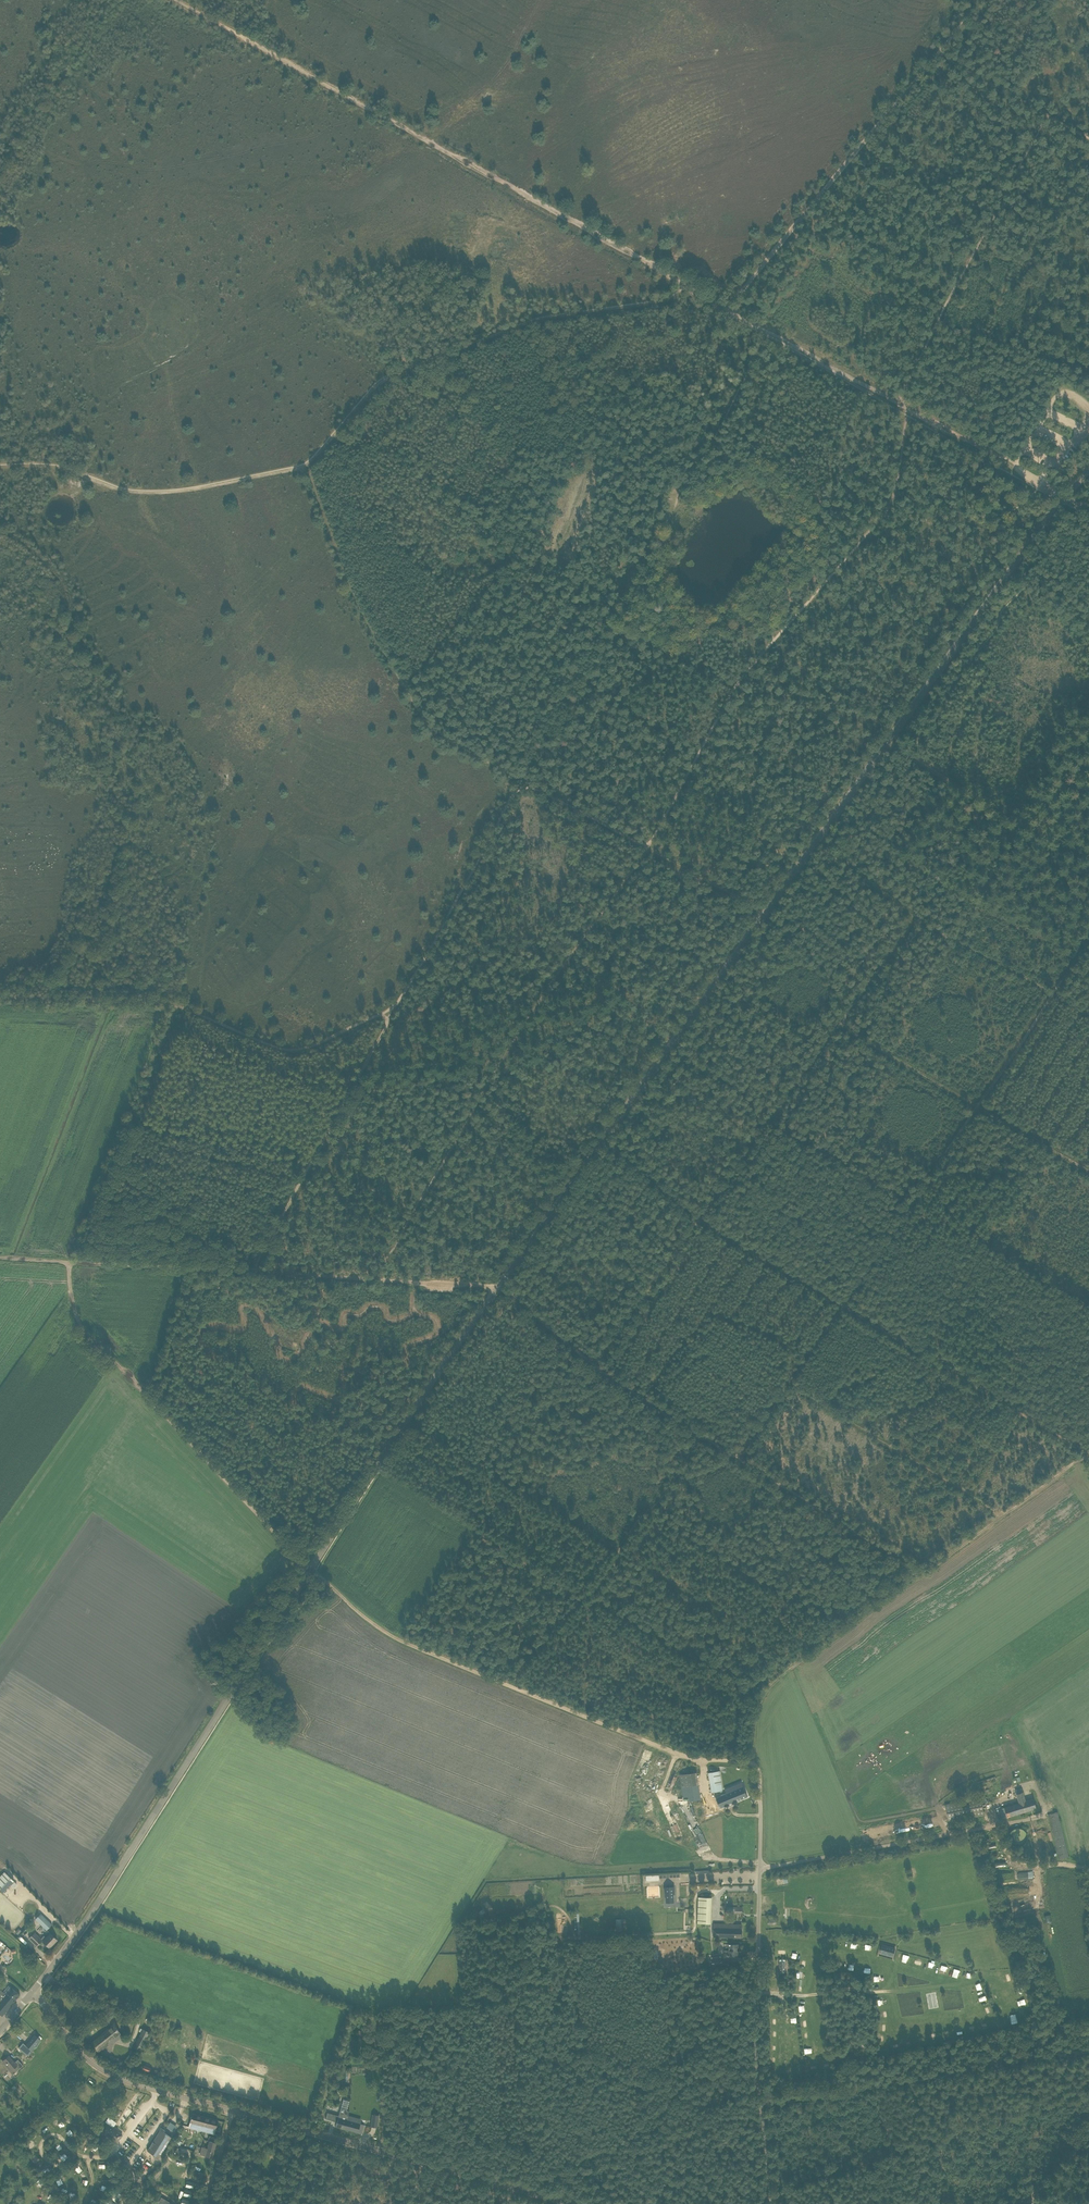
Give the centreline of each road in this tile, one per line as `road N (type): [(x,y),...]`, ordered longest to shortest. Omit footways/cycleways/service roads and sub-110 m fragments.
road 1 (secondary): [(32,1993),(498,1289),(1088,470)]
road 2 (unclassified): [(772,2203),(756,2047),(761,1869),(753,1738),(760,1700),(879,1594),(930,1569),(1076,1462)]
road 3 (track): [(583,1359),(601,1350),(699,1219),(913,917),(1053,993),(1088,941)]
road 4 (tertiary): [(573,2203),(119,2079),(91,2062),(32,1993)]
road 5 (track): [(215,22),(724,308)]
road 6 (track): [(770,333),(524,777)]
road 7 (track): [(1087,1452),(699,1219)]
road 8 (track): [(0,998),(159,1003),(292,1051),(392,1010)]
road 9 (track): [(67,1263),(87,1337),(314,1571)]
road 10 (track): [(524,777),(441,736),(420,715),(352,593),(306,464)]
road 11 (track): [(310,475),(344,441),(413,481),(517,569),(609,623)]
road 12 (track): [(903,405),(937,320),(1052,118),(1088,136)]
road 13 (track): [(732,693),(888,508),(903,405)]
road 14 (track): [(549,986),(647,848),(732,693)]
road 15 (track): [(382,1280),(549,986)]
road 16 (track): [(999,1517),(789,1387),(741,1460)]
road 17 (track): [(1088,2051),(761,2106)]
road 18 (track): [(724,308),(923,70)]
road 19 (track): [(702,1436),(660,1502),(633,1521),(603,1585),(574,1608),(528,1672)]
road 20 (track): [(1088,1014),(1053,993),(910,1205)]
road 21 (track): [(392,1010),(252,1270)]
road 22 (track): [(522,787),(779,928)]
road 23 (track): [(571,2165),(628,2143),(674,2101),(746,1960),(757,1960)]
road 24 (track): [(1088,1172),(838,1021)]
road 25 (track): [(392,1010),(522,787)]
road 26 (track): [(515,1690),(692,1758),(758,1763)]
road 27 (track): [(993,1826),(761,1869)]
road 28 (track): [(888,746),(1088,860)]
road 29 (track): [(789,1387),(910,1205)]
road 30 (track): [(741,1460),(912,1573)]
road 31 (track): [(67,1263),(252,1270)]
road 32 (track): [(732,693),(911,714)]
road 33 (track): [(770,333),(903,405)]
road 34 (track): [(583,1359),(702,1436)]
road 35 (track): [(382,1280),(487,1284),(512,1300)]
road 36 (track): [(1052,118),(936,54)]
road 37 (track): [(252,1270),(382,1280)]
road 38 (track): [(396,1640),(515,1690)]
road 39 (track): [(757,1994),(885,1992)]
road 40 (track): [(903,405),(1008,465)]

